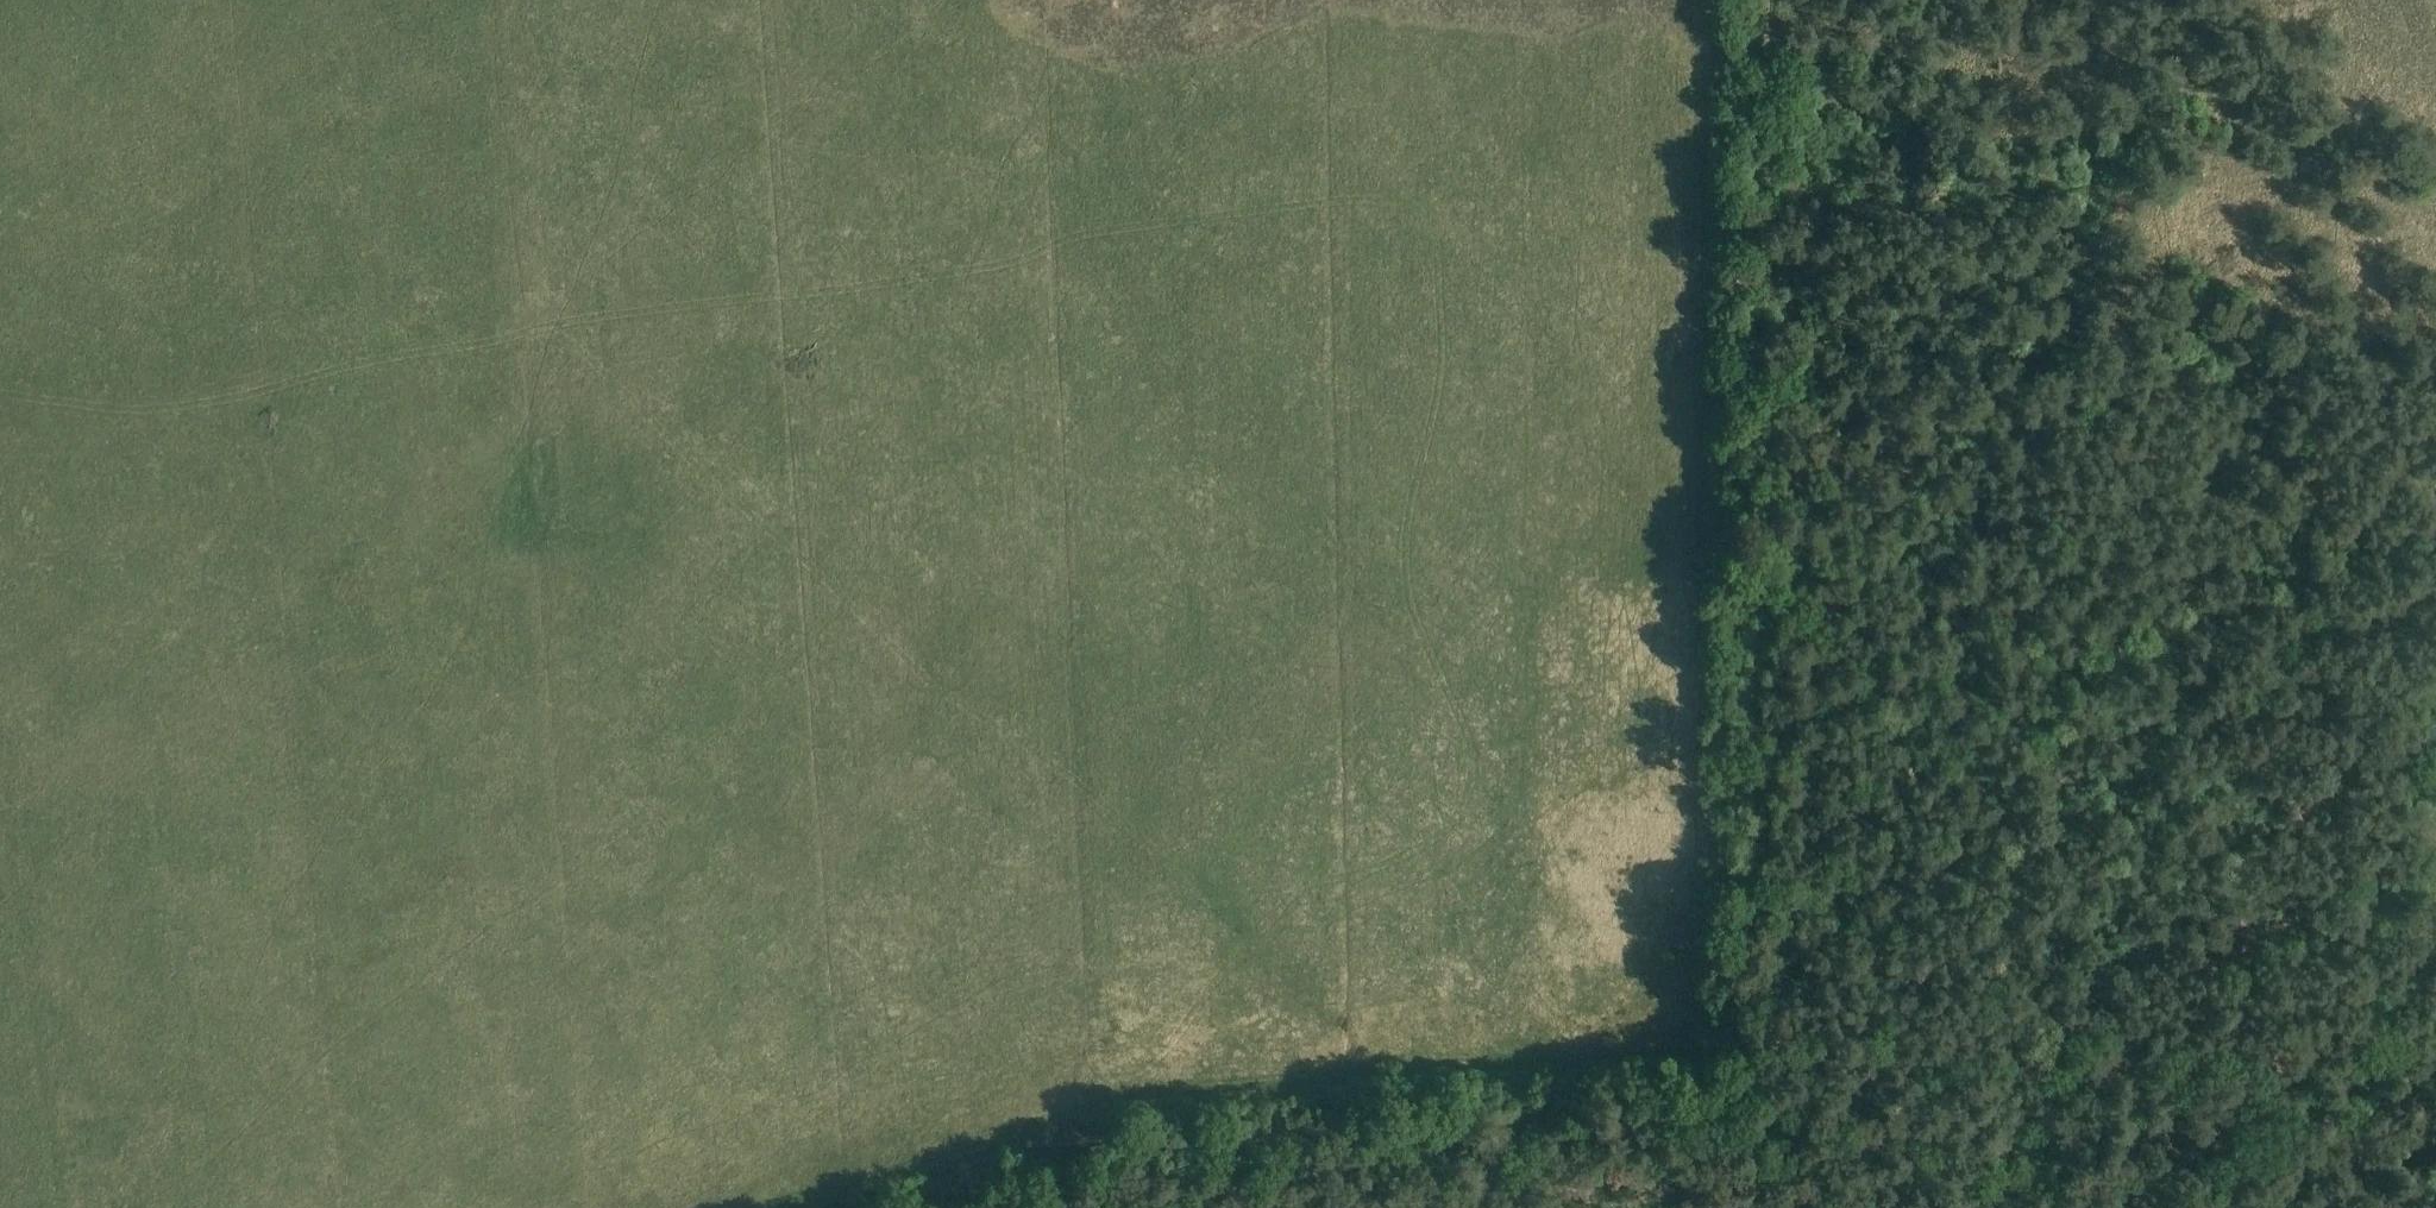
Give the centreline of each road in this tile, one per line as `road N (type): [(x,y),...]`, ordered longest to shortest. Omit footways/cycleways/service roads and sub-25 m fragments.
road 1 (track): [(2435,1024),(1748,1059)]

